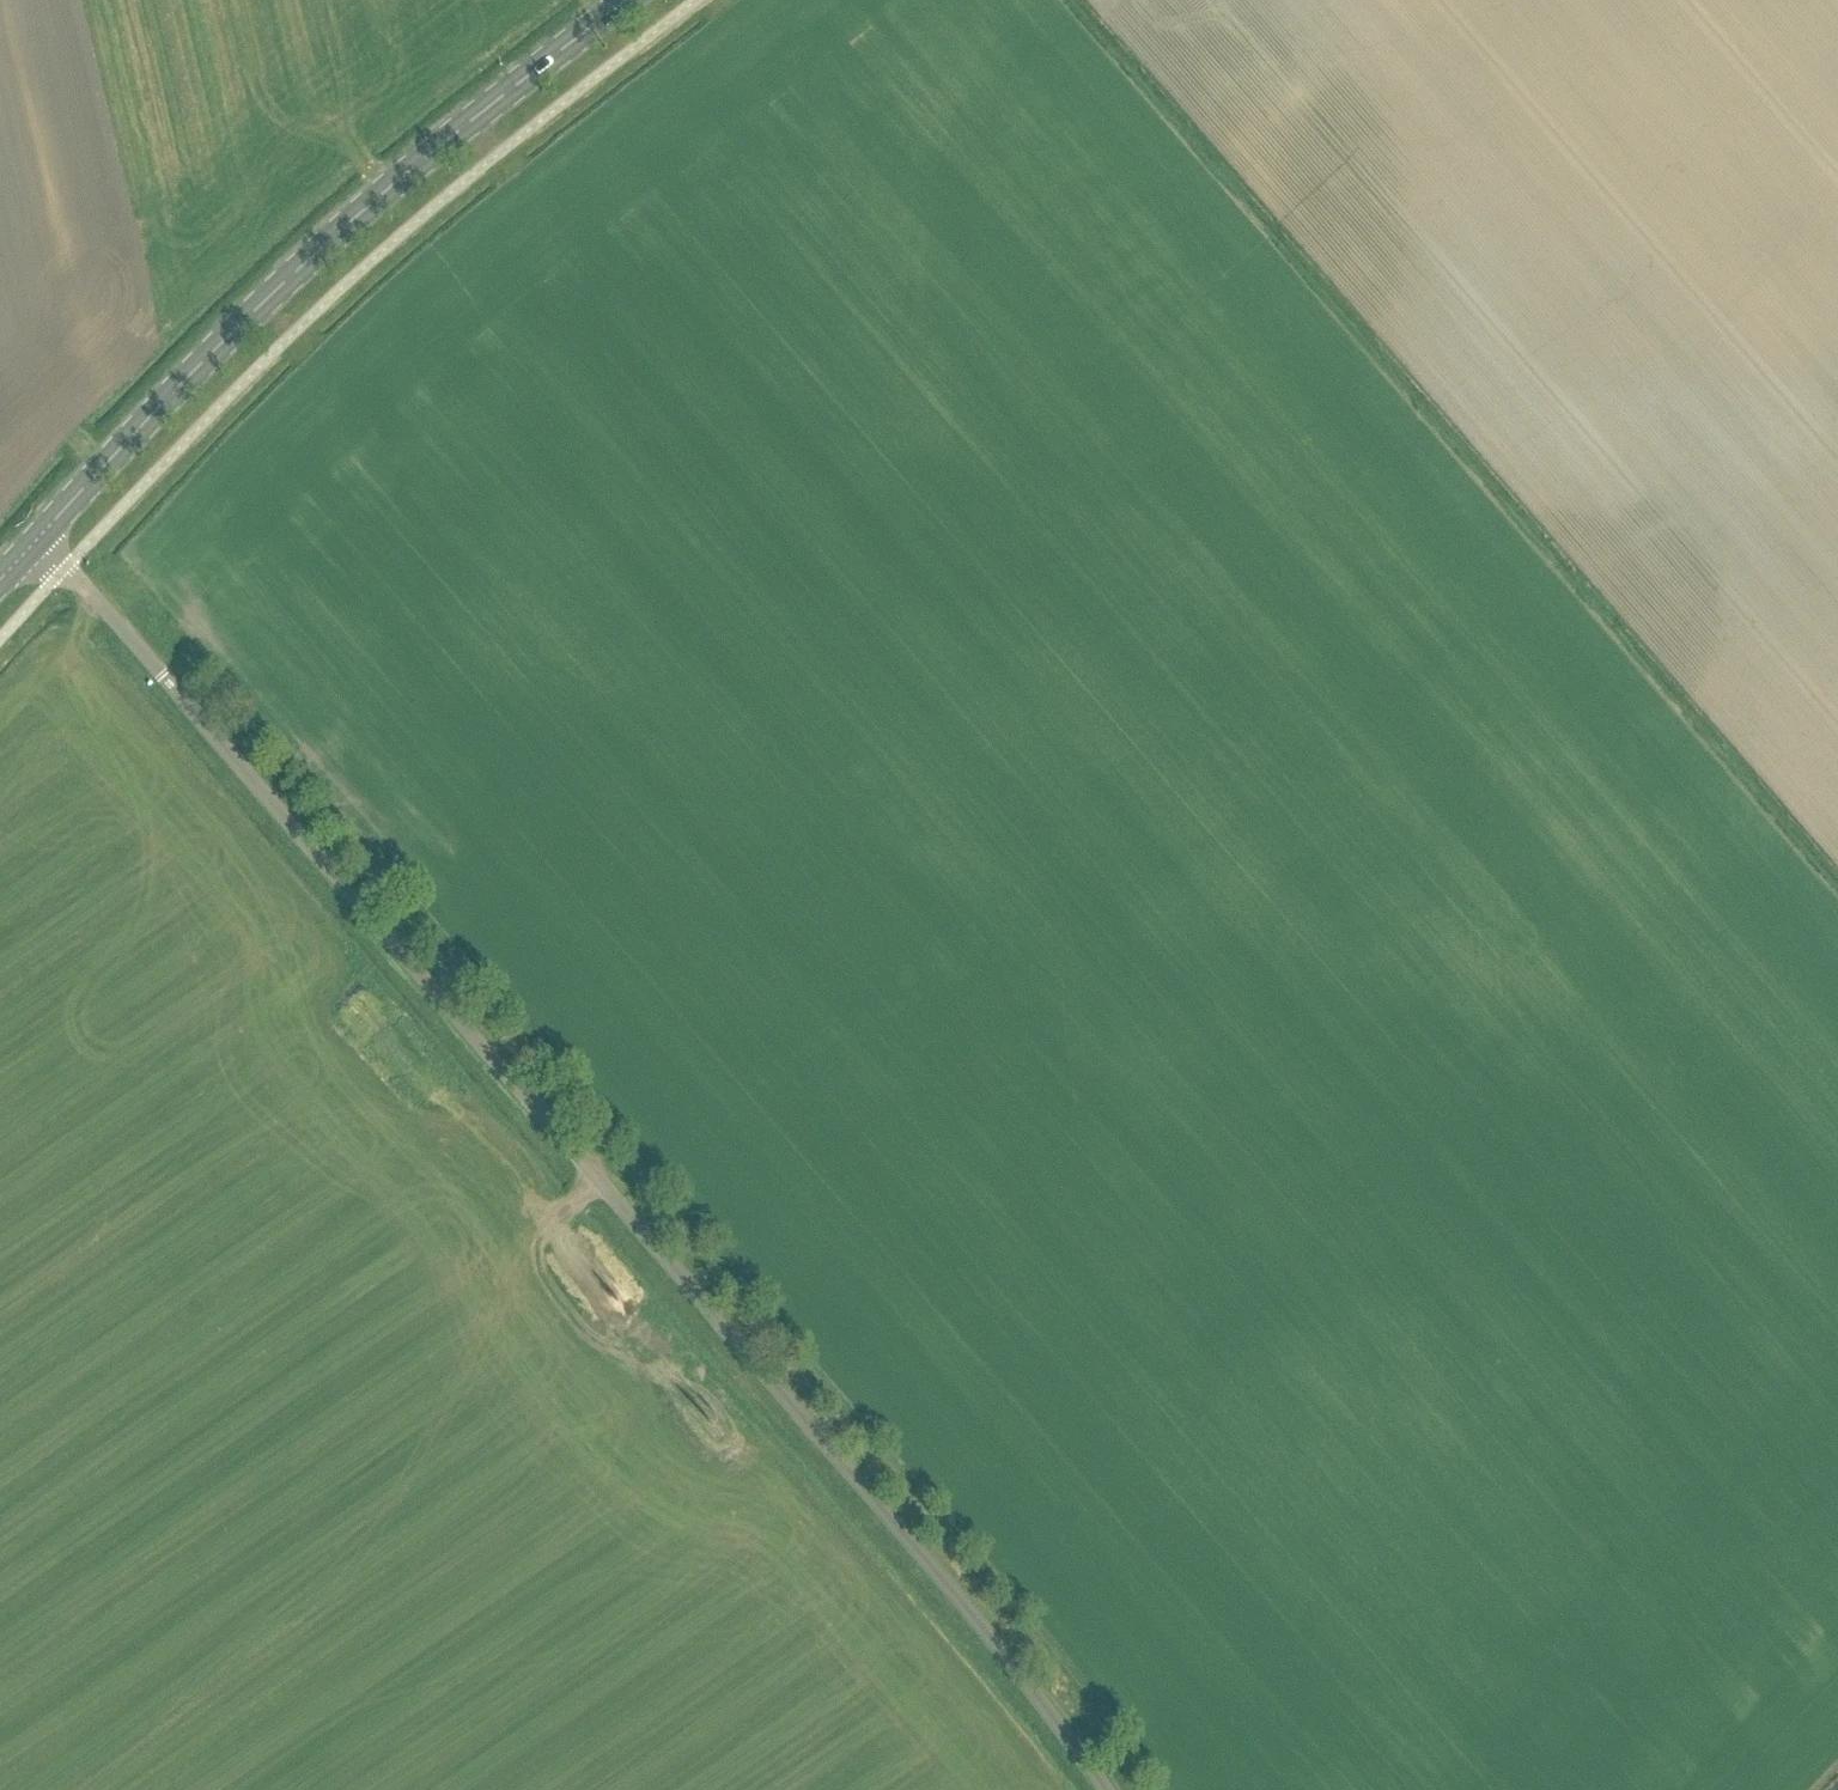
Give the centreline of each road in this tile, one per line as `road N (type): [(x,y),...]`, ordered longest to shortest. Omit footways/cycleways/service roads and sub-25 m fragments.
road 1 (unclassified): [(1111,1789),(1062,1721),(88,591),(33,547)]
road 2 (primary): [(33,547),(289,279),(415,168),(633,0)]

